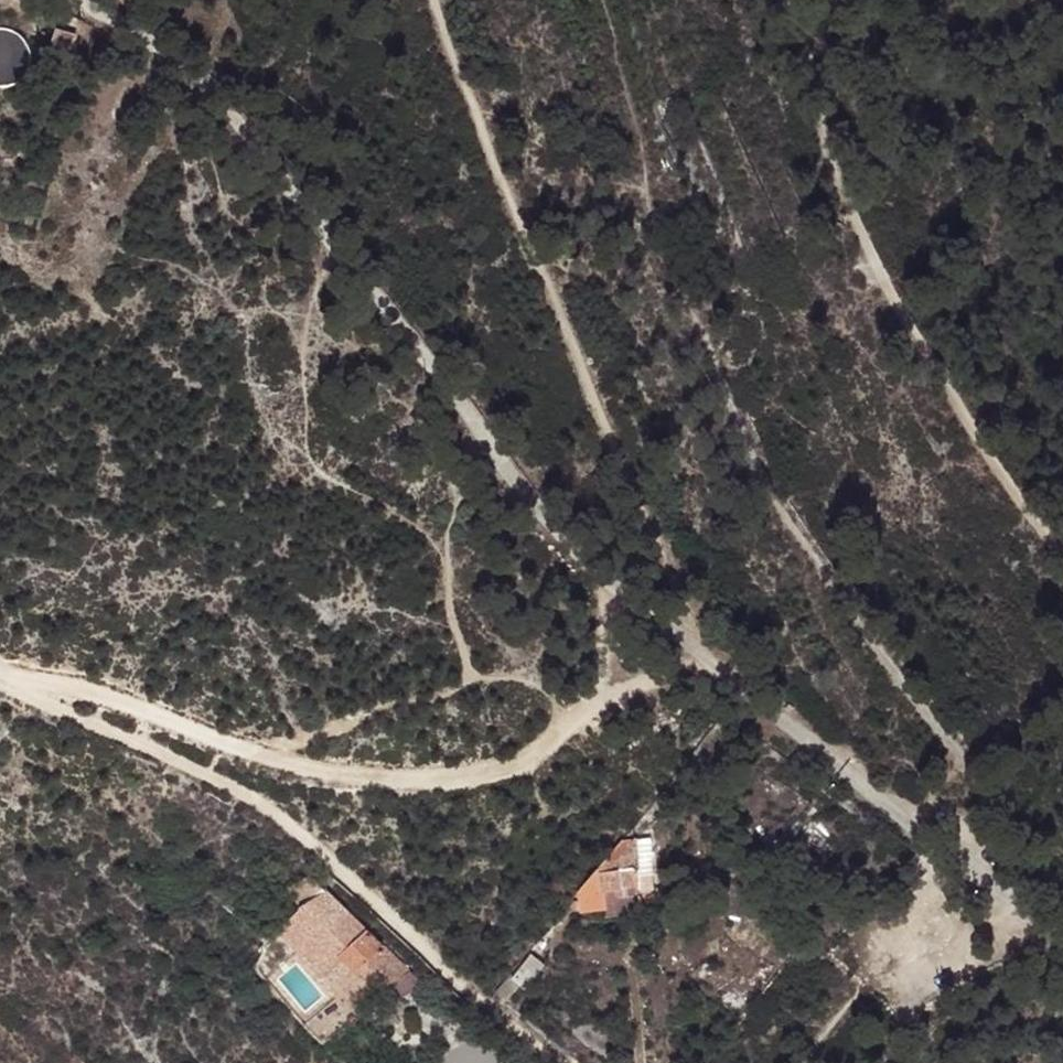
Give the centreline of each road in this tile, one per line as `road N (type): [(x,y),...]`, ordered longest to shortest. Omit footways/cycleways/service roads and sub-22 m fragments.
road 1 (unclassified): [(1062,931),(895,812),(615,584),(516,482),(380,292),(178,43),(103,0)]
road 2 (track): [(24,687),(177,721),(282,777),(497,781),(562,738),(603,695),(699,652)]
road 3 (track): [(664,275),(794,537),(940,740),(1062,878)]
road 4 (track): [(438,0),(499,176),(685,603),(699,652)]
road 5 (track): [(0,678),(283,817),(556,1062)]
road 6 (track): [(794,0),(873,227),(905,295),(1005,458),(1062,524)]

